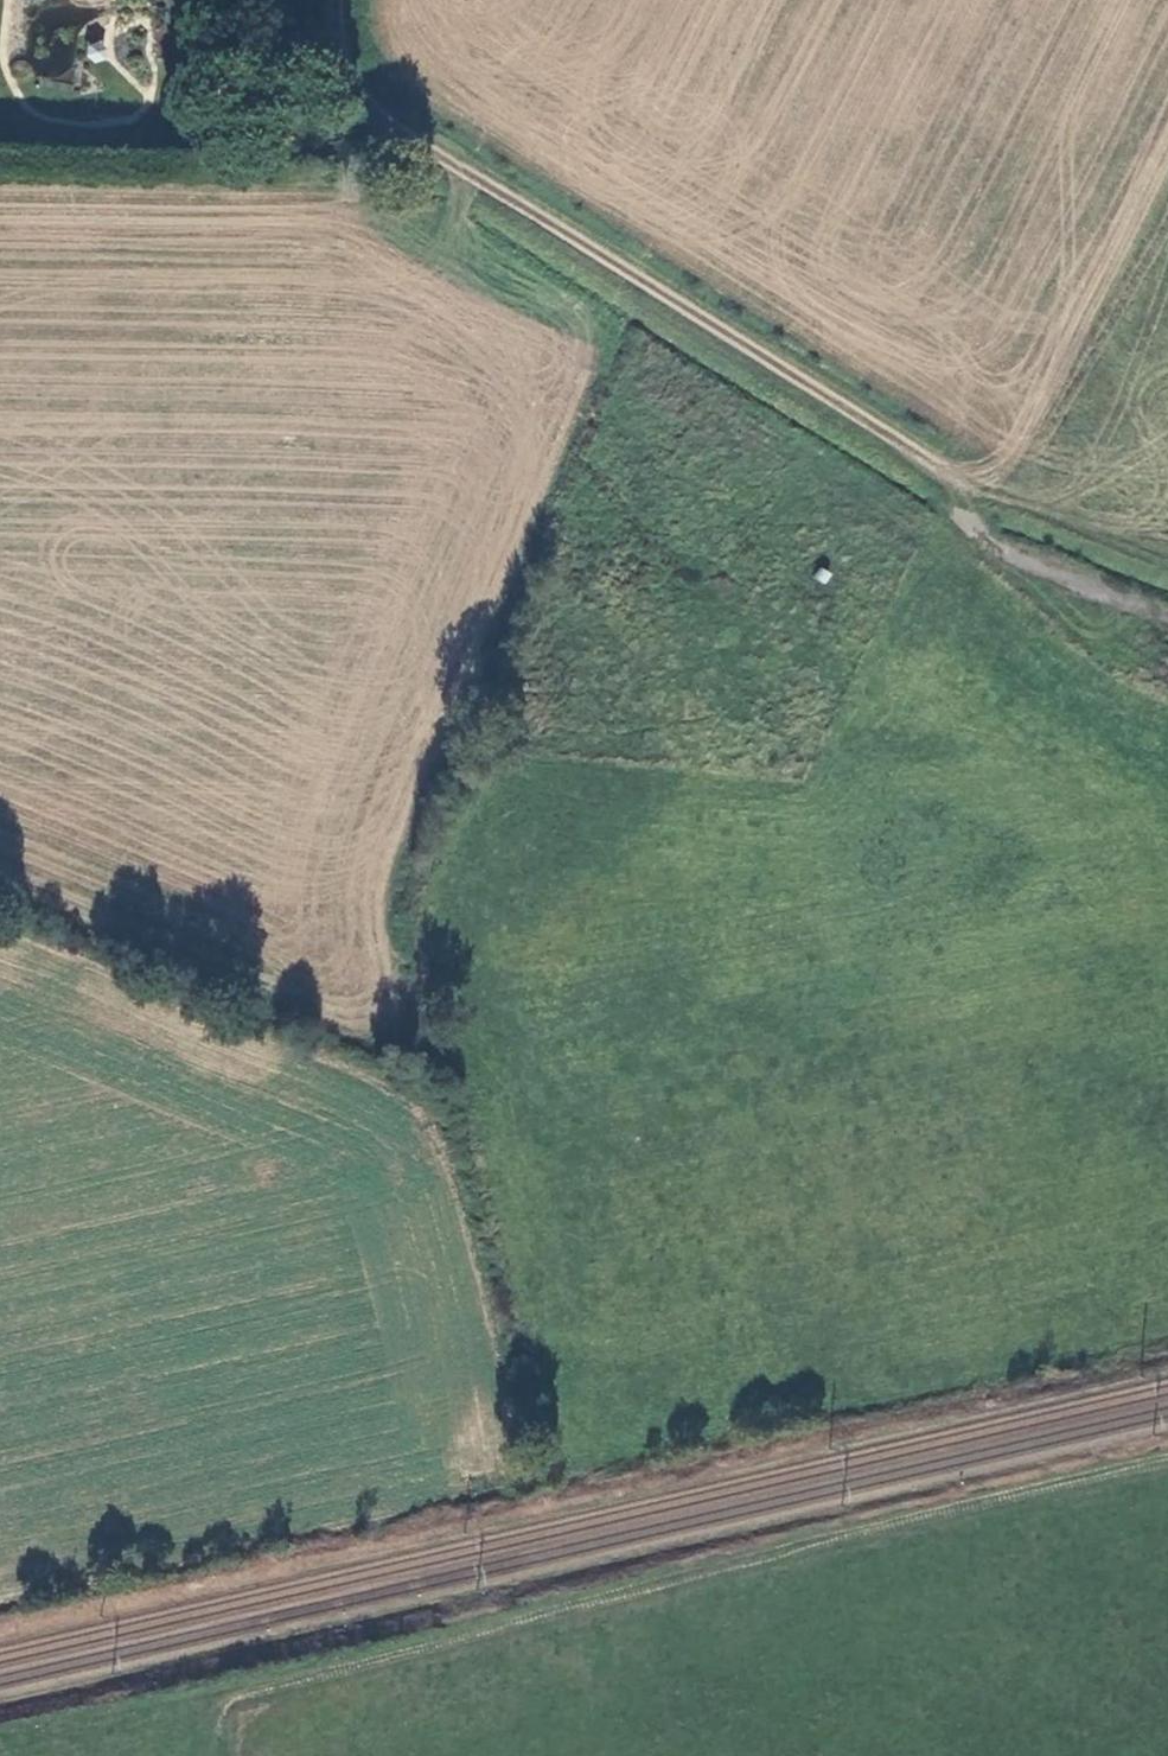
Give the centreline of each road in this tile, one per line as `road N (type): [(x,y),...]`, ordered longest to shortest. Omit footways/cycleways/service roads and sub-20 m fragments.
road 1 (track): [(336,0),(347,77),(378,116),(1000,515)]

